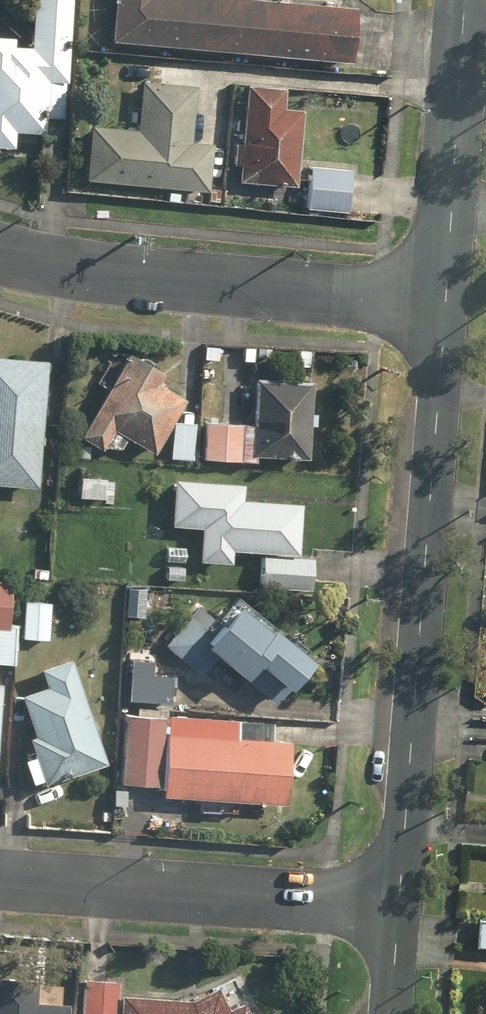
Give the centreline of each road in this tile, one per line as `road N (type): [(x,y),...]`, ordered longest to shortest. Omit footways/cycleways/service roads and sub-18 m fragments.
road 1 (residential): [(397,904),(445,299)]
road 2 (residential): [(445,299),(0,256)]
road 3 (residential): [(0,878),(397,904)]
road 4 (residential): [(445,299),(467,0)]

